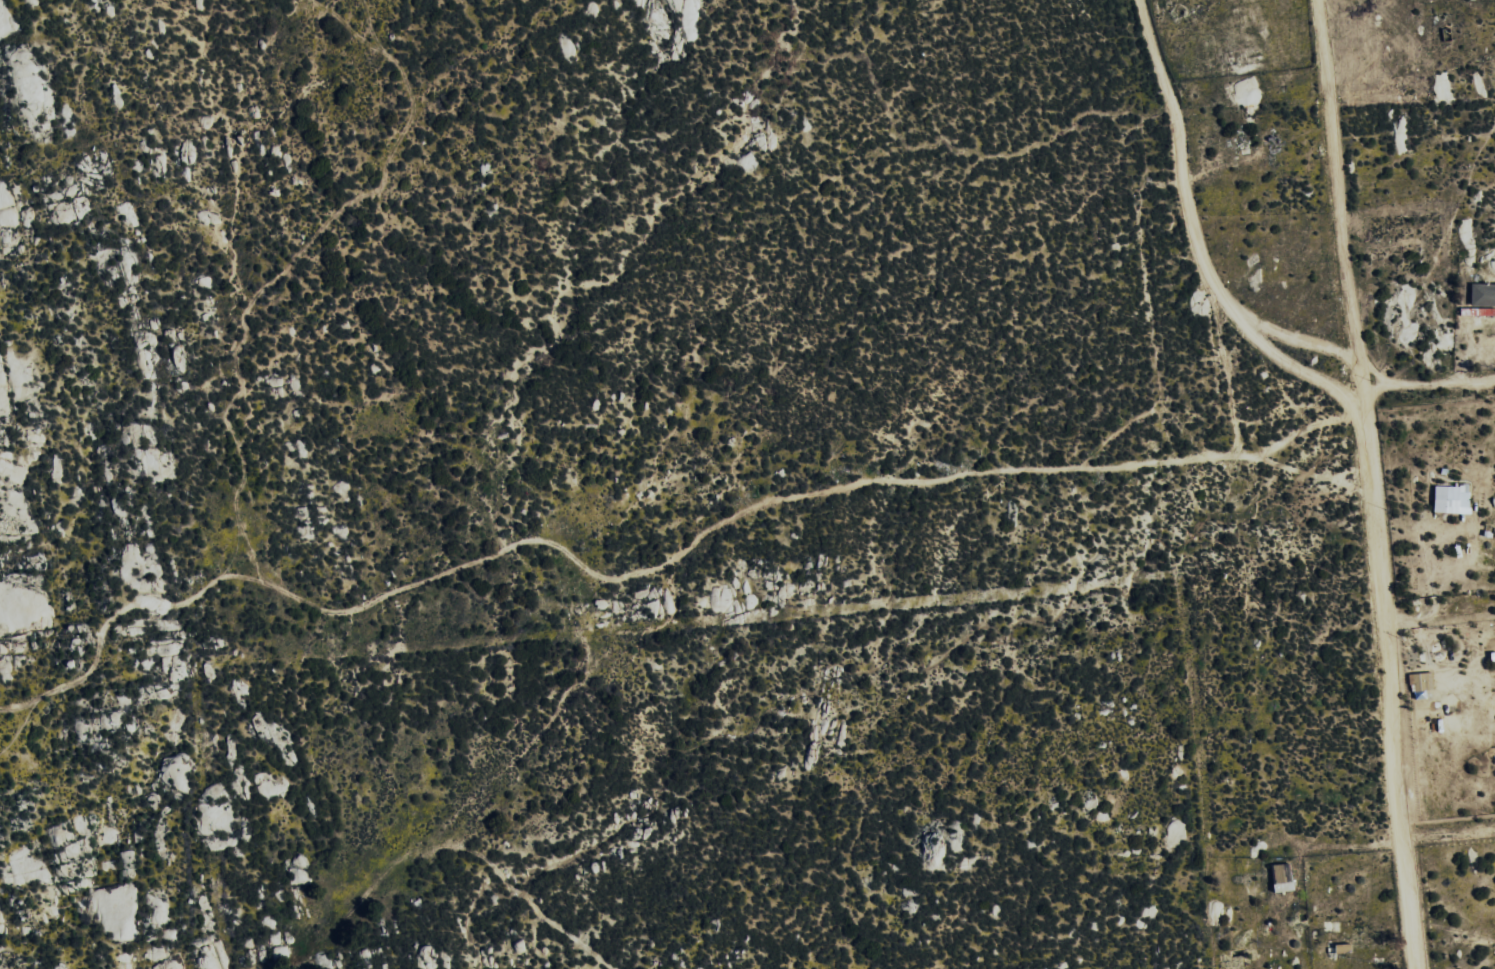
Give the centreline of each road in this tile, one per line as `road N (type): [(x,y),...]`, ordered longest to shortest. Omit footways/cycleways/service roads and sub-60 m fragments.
road 1 (residential): [(1138,0),(1171,118),(1187,221),(1208,276),(1248,320),(1355,358),(1413,968)]

